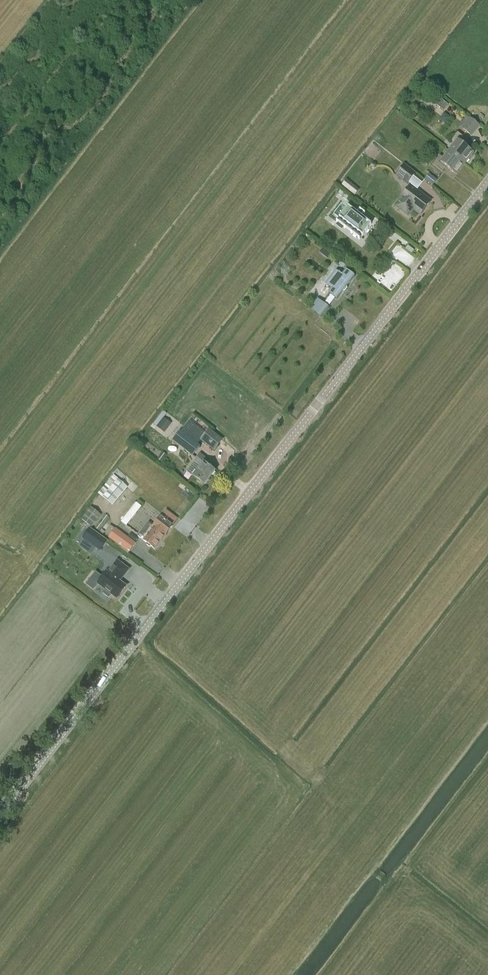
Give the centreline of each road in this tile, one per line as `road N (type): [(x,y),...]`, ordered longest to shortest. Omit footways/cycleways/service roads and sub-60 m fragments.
road 1 (unclassified): [(0,814),(487,184)]

